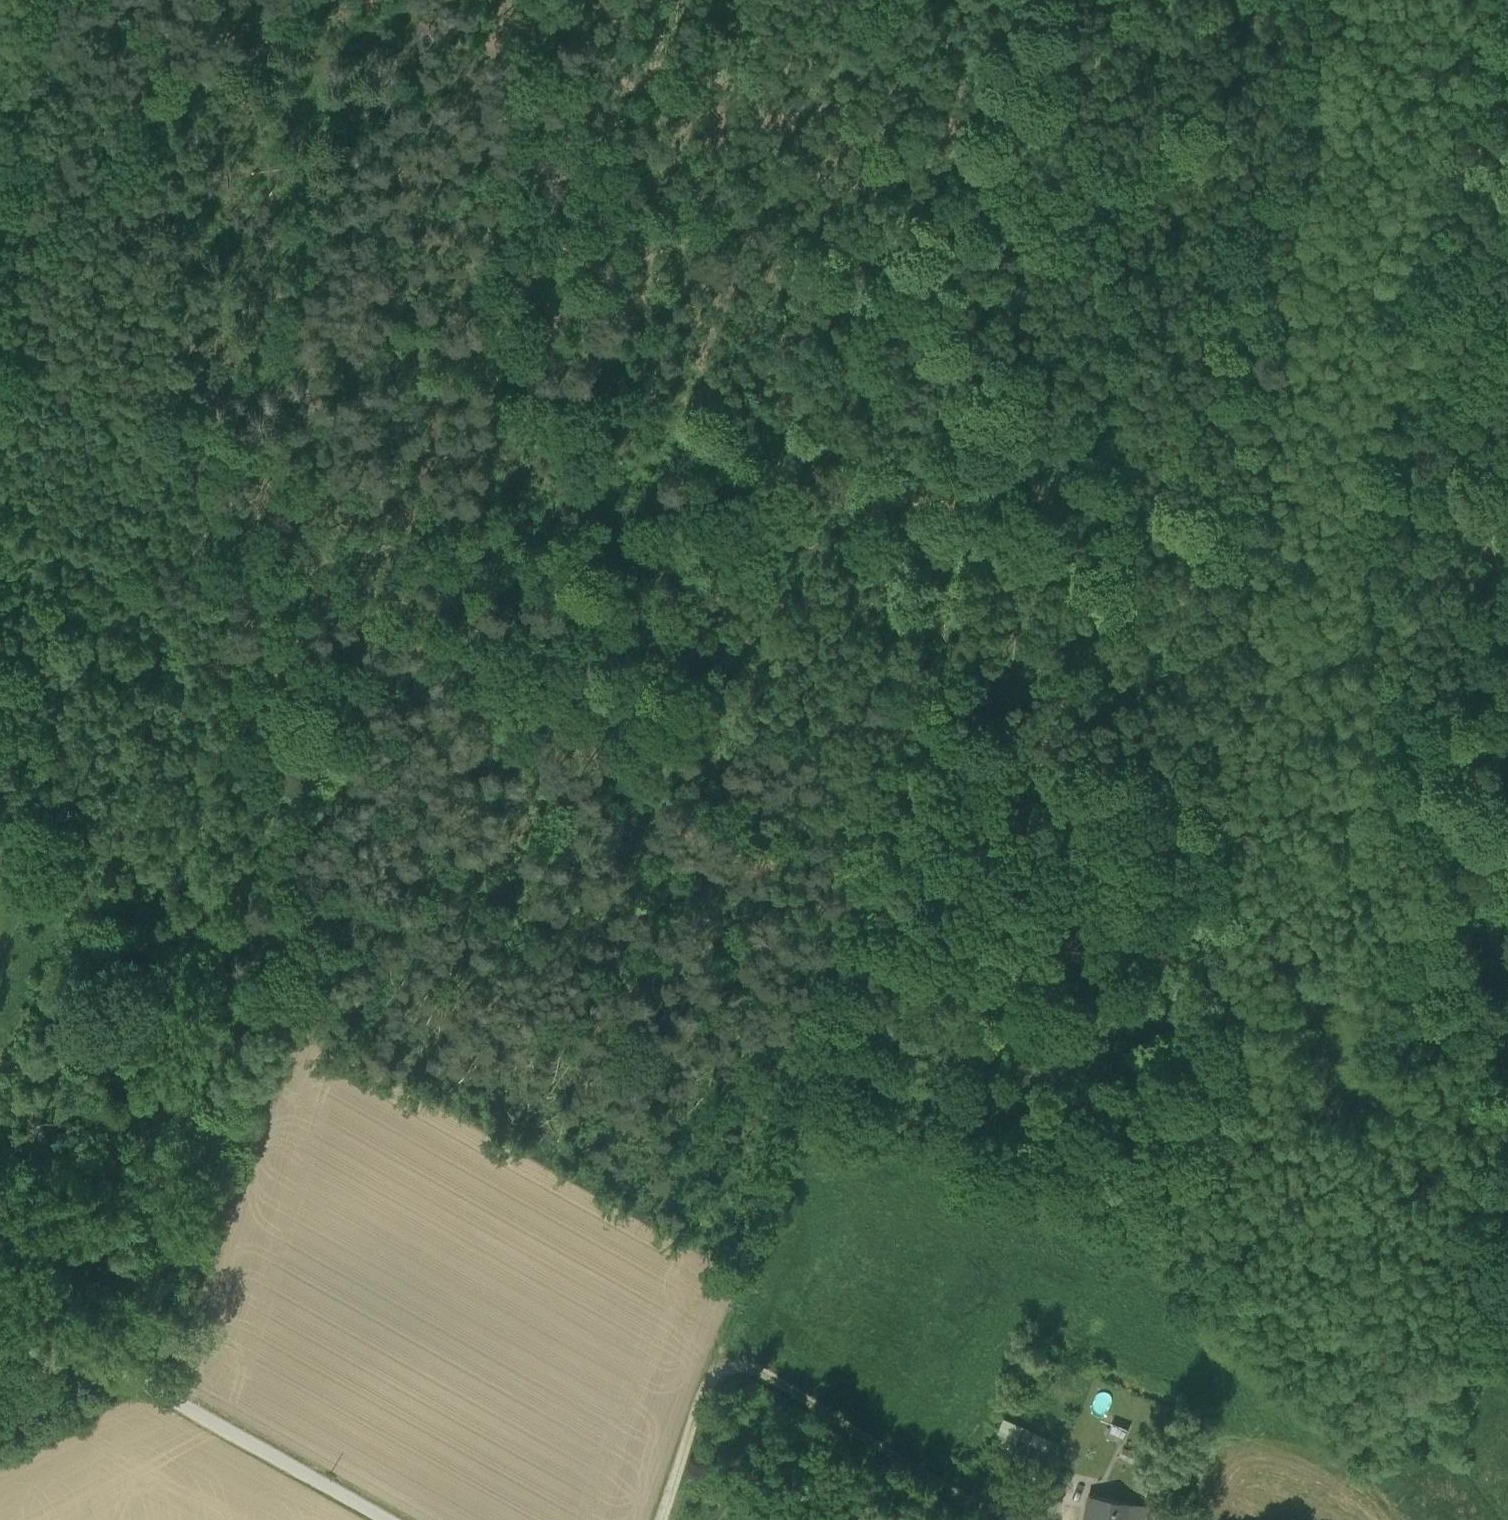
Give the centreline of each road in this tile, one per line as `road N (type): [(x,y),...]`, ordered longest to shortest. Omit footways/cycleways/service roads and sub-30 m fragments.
road 1 (track): [(720,1346),(804,1106),(858,902),(908,784),(1012,0)]
road 2 (unclassified): [(0,1305),(382,1519)]
road 3 (track): [(693,0),(632,281)]

